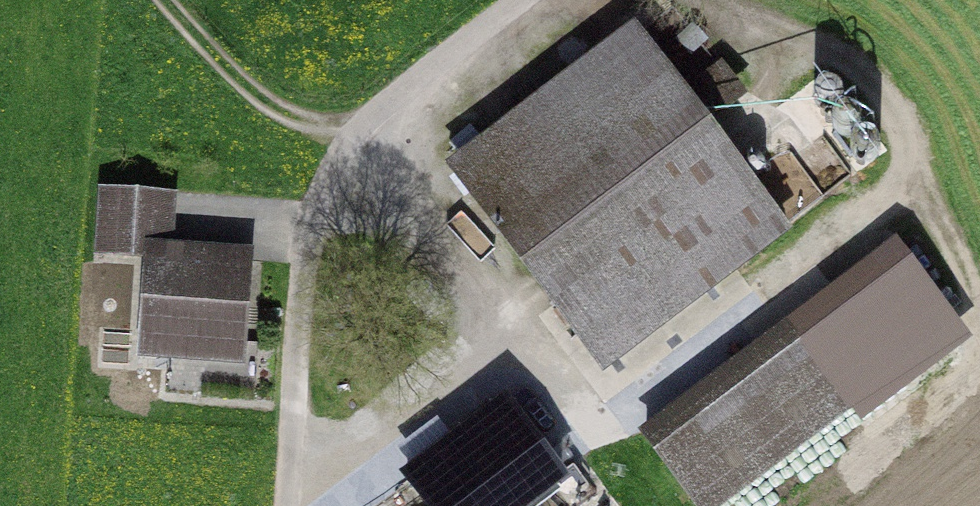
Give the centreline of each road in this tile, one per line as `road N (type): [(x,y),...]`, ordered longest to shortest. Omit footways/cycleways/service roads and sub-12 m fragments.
road 1 (track): [(315,505),(353,149)]
road 2 (track): [(353,149),(544,0)]
road 3 (track): [(353,149),(217,0)]

